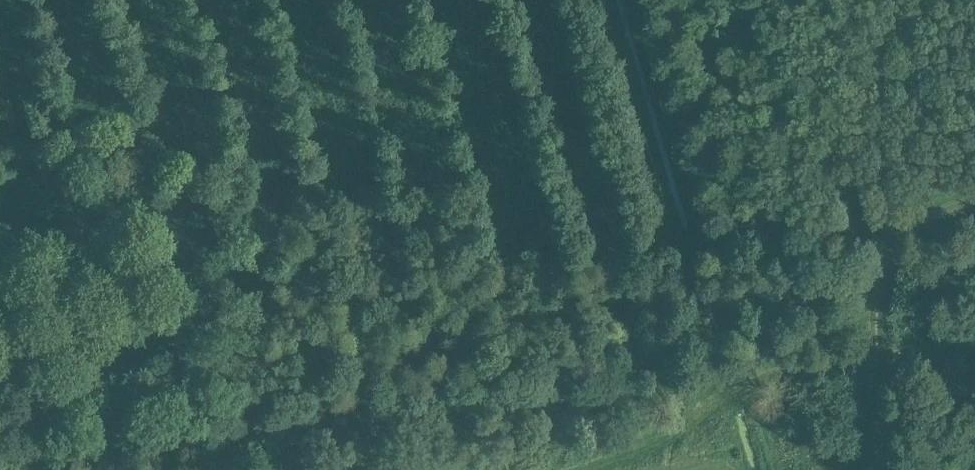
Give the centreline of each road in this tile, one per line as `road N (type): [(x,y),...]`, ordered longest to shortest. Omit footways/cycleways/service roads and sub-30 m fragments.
road 1 (track): [(0,79),(517,252),(674,250),(695,374),(974,342)]
road 2 (track): [(974,201),(929,216),(894,246),(876,298),(879,469)]

